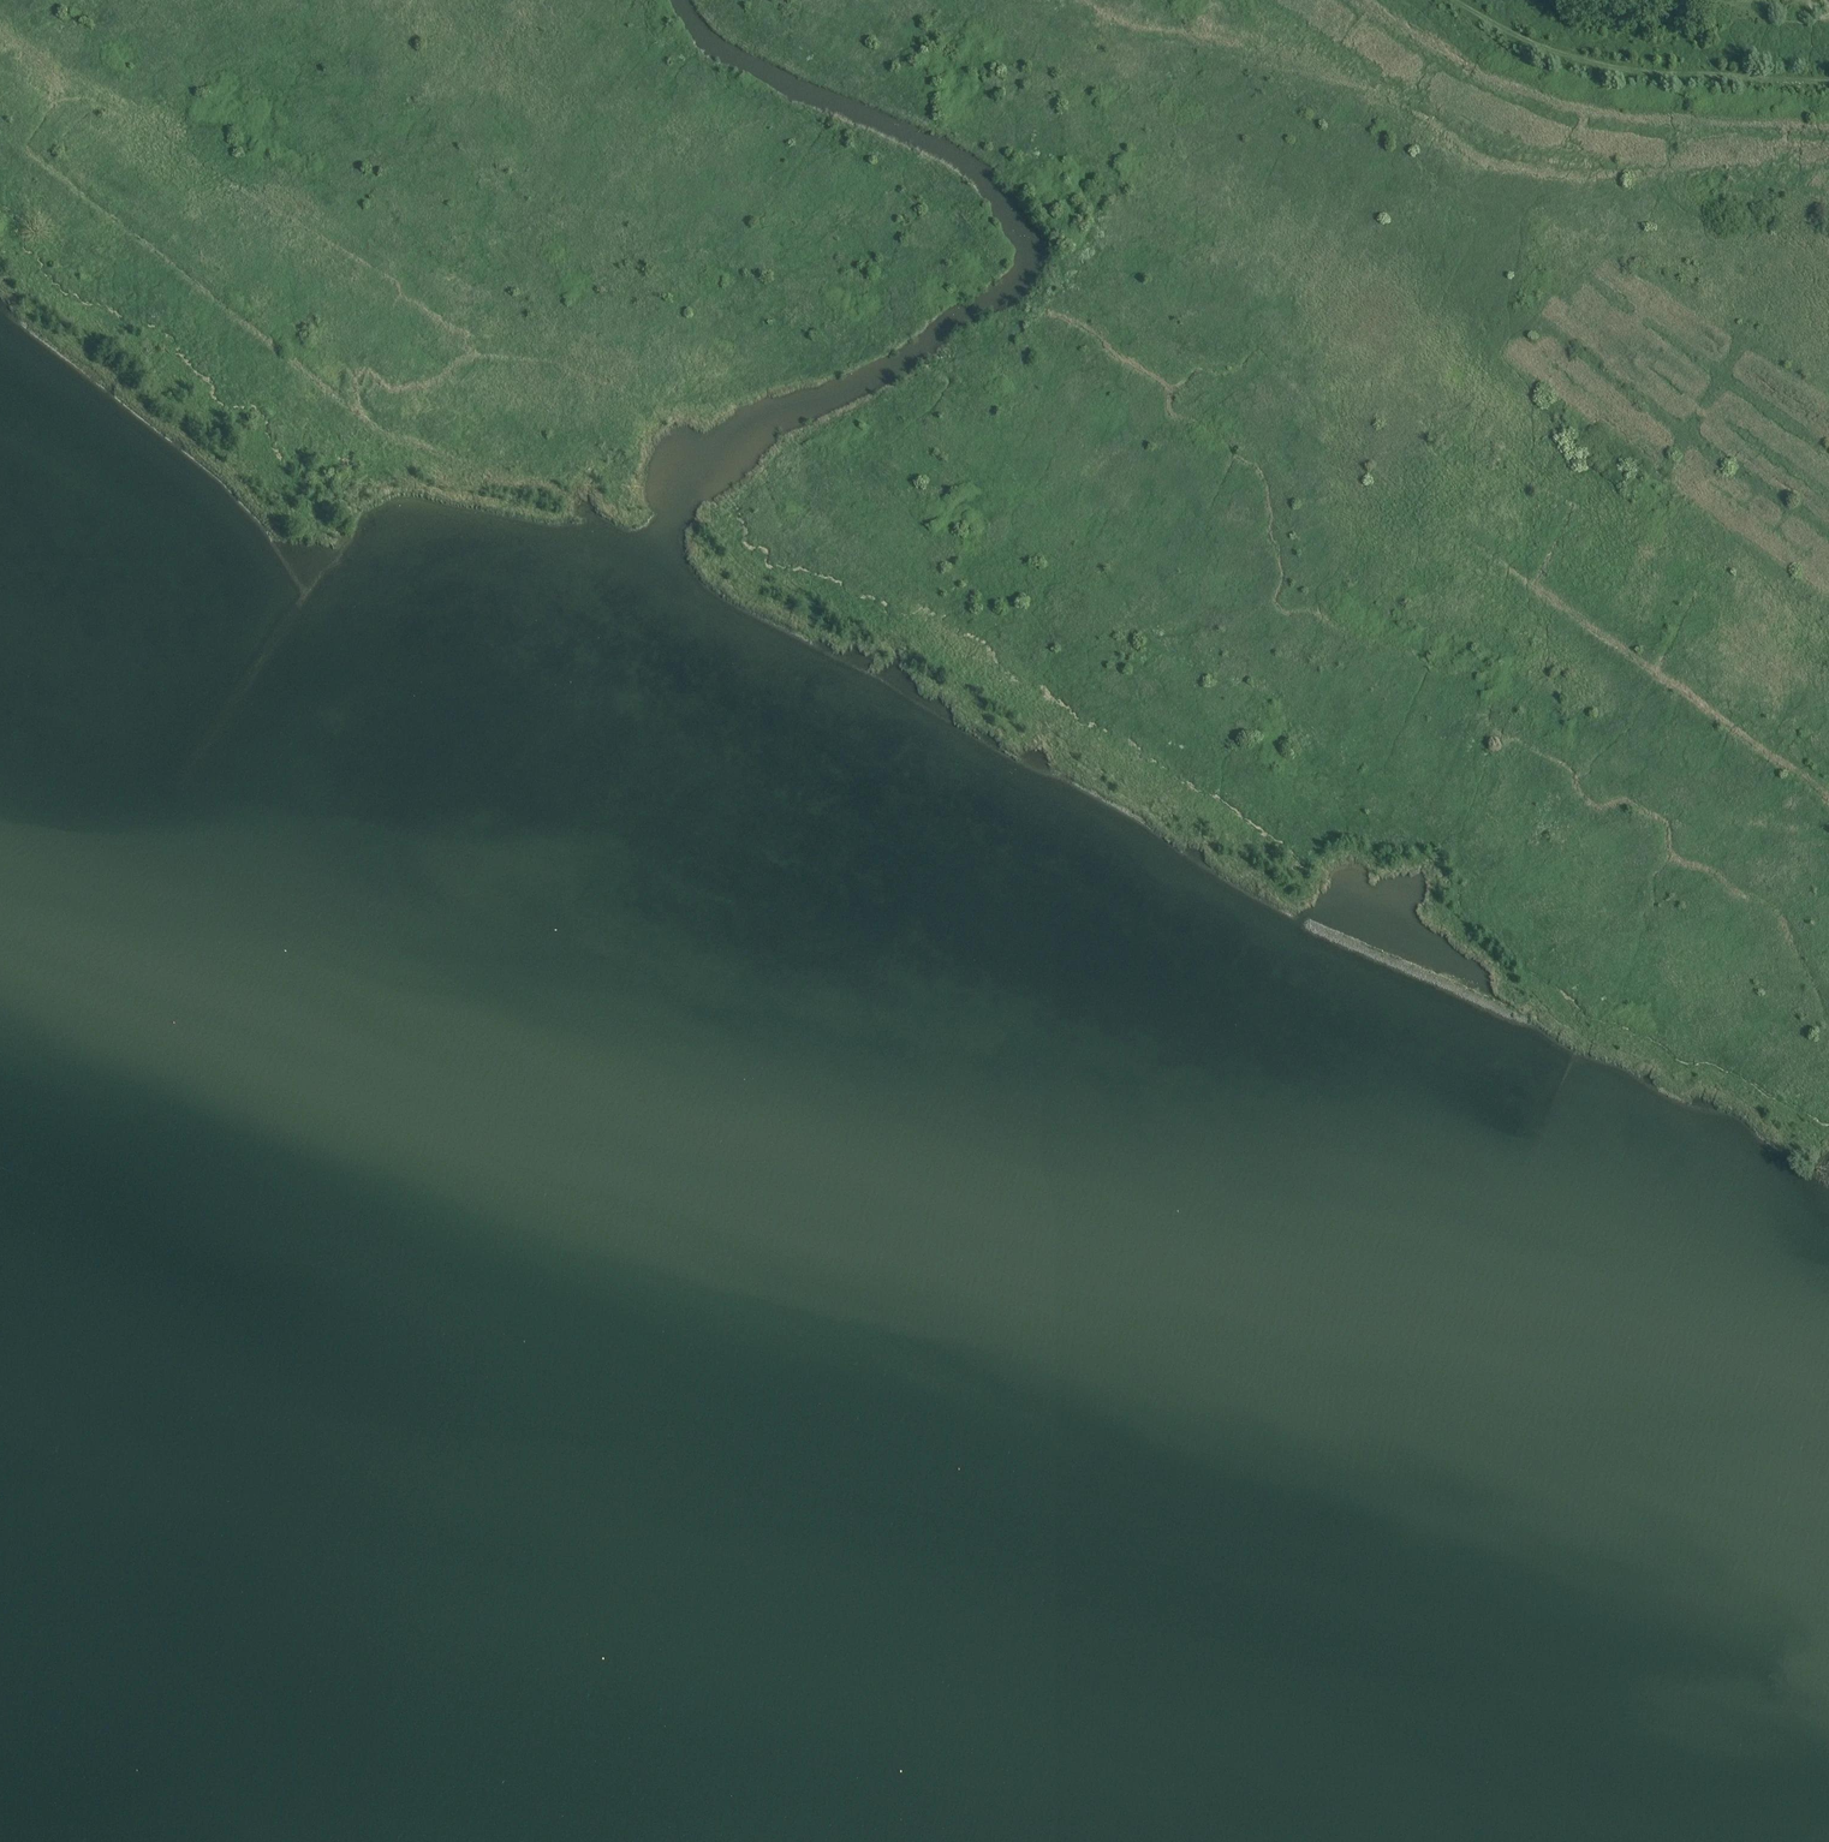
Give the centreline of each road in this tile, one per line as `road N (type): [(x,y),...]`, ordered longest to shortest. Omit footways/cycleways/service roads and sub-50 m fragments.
road 1 (track): [(1455,0),(1502,30),(1592,62),(1828,83)]

